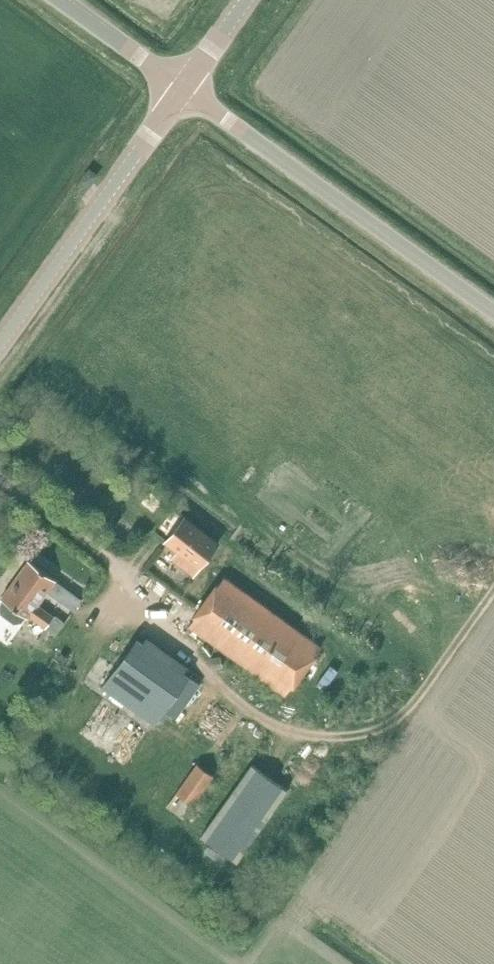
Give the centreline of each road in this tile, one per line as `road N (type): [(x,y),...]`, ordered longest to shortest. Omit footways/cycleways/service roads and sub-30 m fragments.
road 1 (unclassified): [(493,309),(179,82)]
road 2 (tertiary): [(0,330),(179,82)]
road 3 (unclassified): [(179,82),(65,0)]

